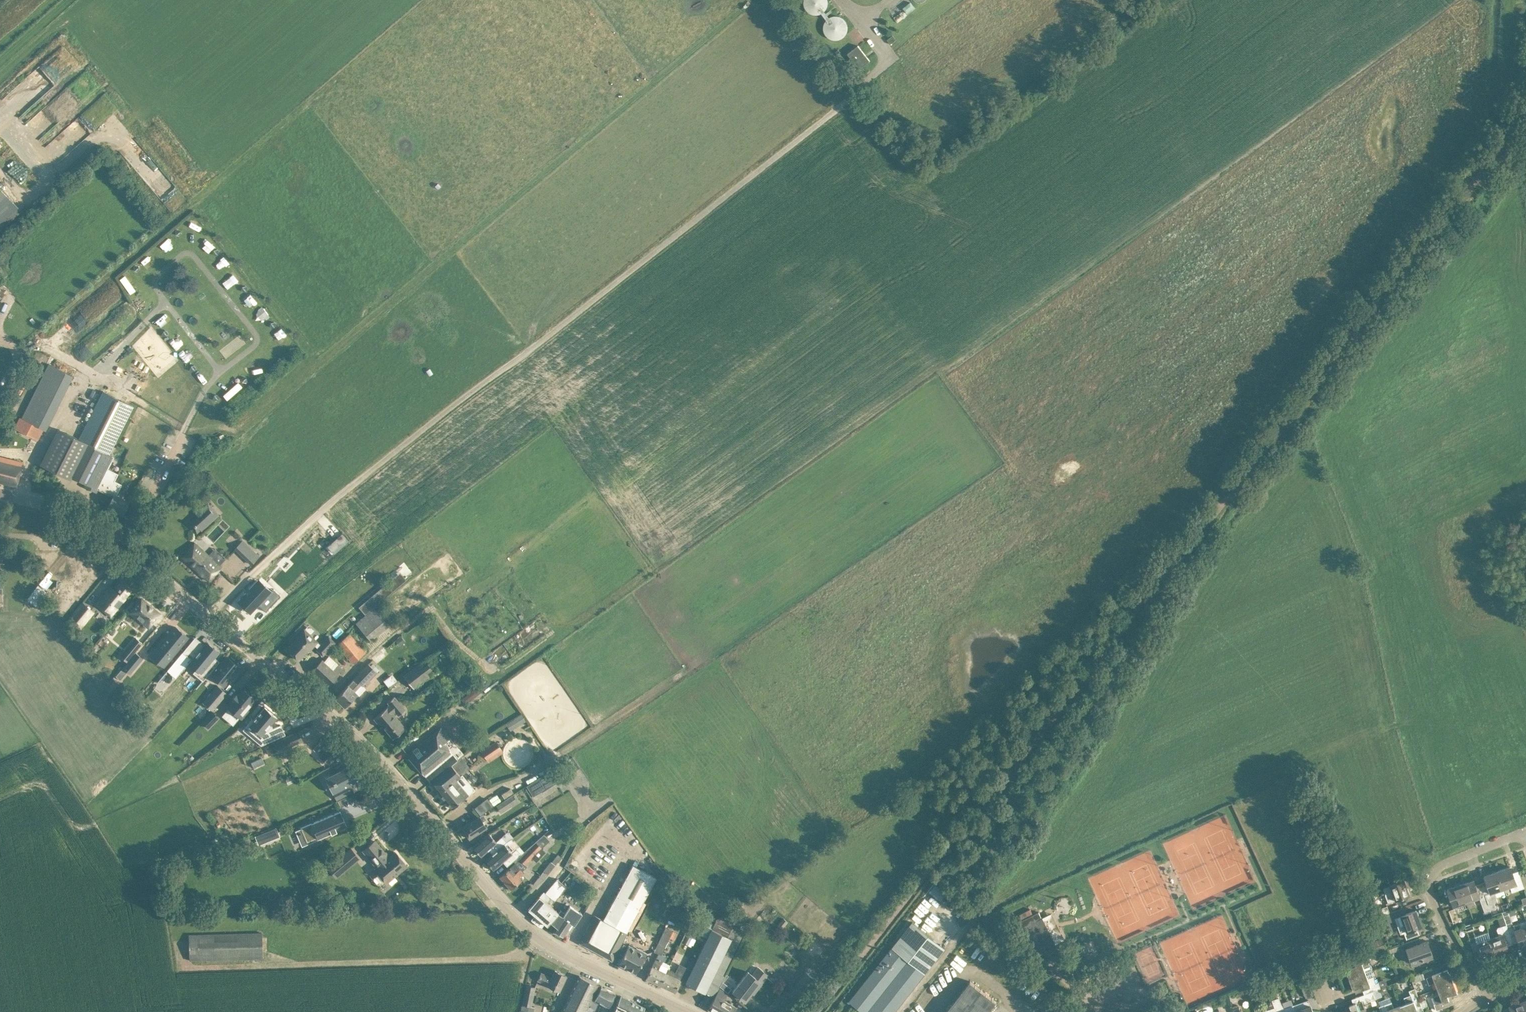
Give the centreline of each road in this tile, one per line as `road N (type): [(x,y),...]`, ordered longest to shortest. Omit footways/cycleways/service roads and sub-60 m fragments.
road 1 (unclassified): [(205,616),(340,495),(845,102)]
road 2 (track): [(752,0),(242,423),(185,429)]
road 3 (tertiary): [(687,1011),(541,940),(360,743),(205,616)]
road 4 (track): [(427,0),(51,326),(46,349),(95,375)]
road 5 (tertiary): [(205,616),(95,529),(0,493)]
road 6 (residential): [(1485,996),(1430,881),(1439,867),(1524,832)]

